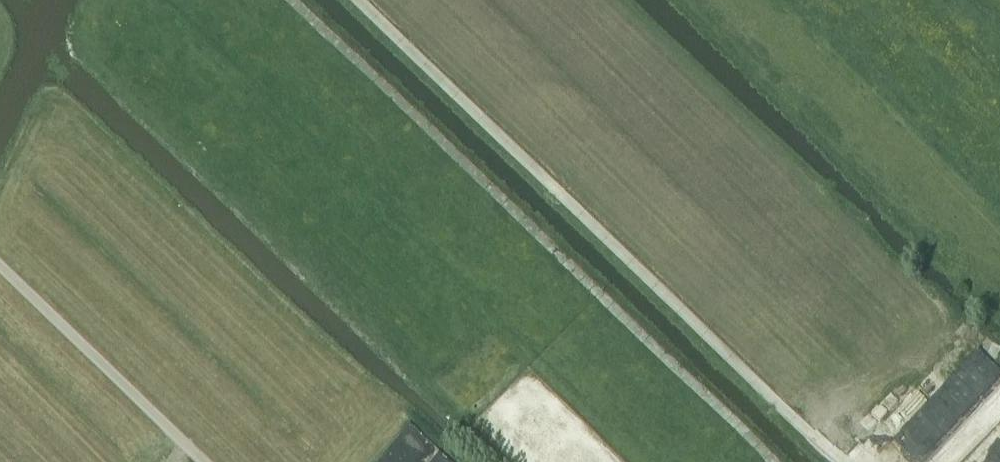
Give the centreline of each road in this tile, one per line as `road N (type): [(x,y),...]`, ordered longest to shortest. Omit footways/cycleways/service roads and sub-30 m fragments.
road 1 (track): [(771,461),(292,0)]
road 2 (track): [(836,461),(360,0)]
road 3 (track): [(199,461),(0,267)]

